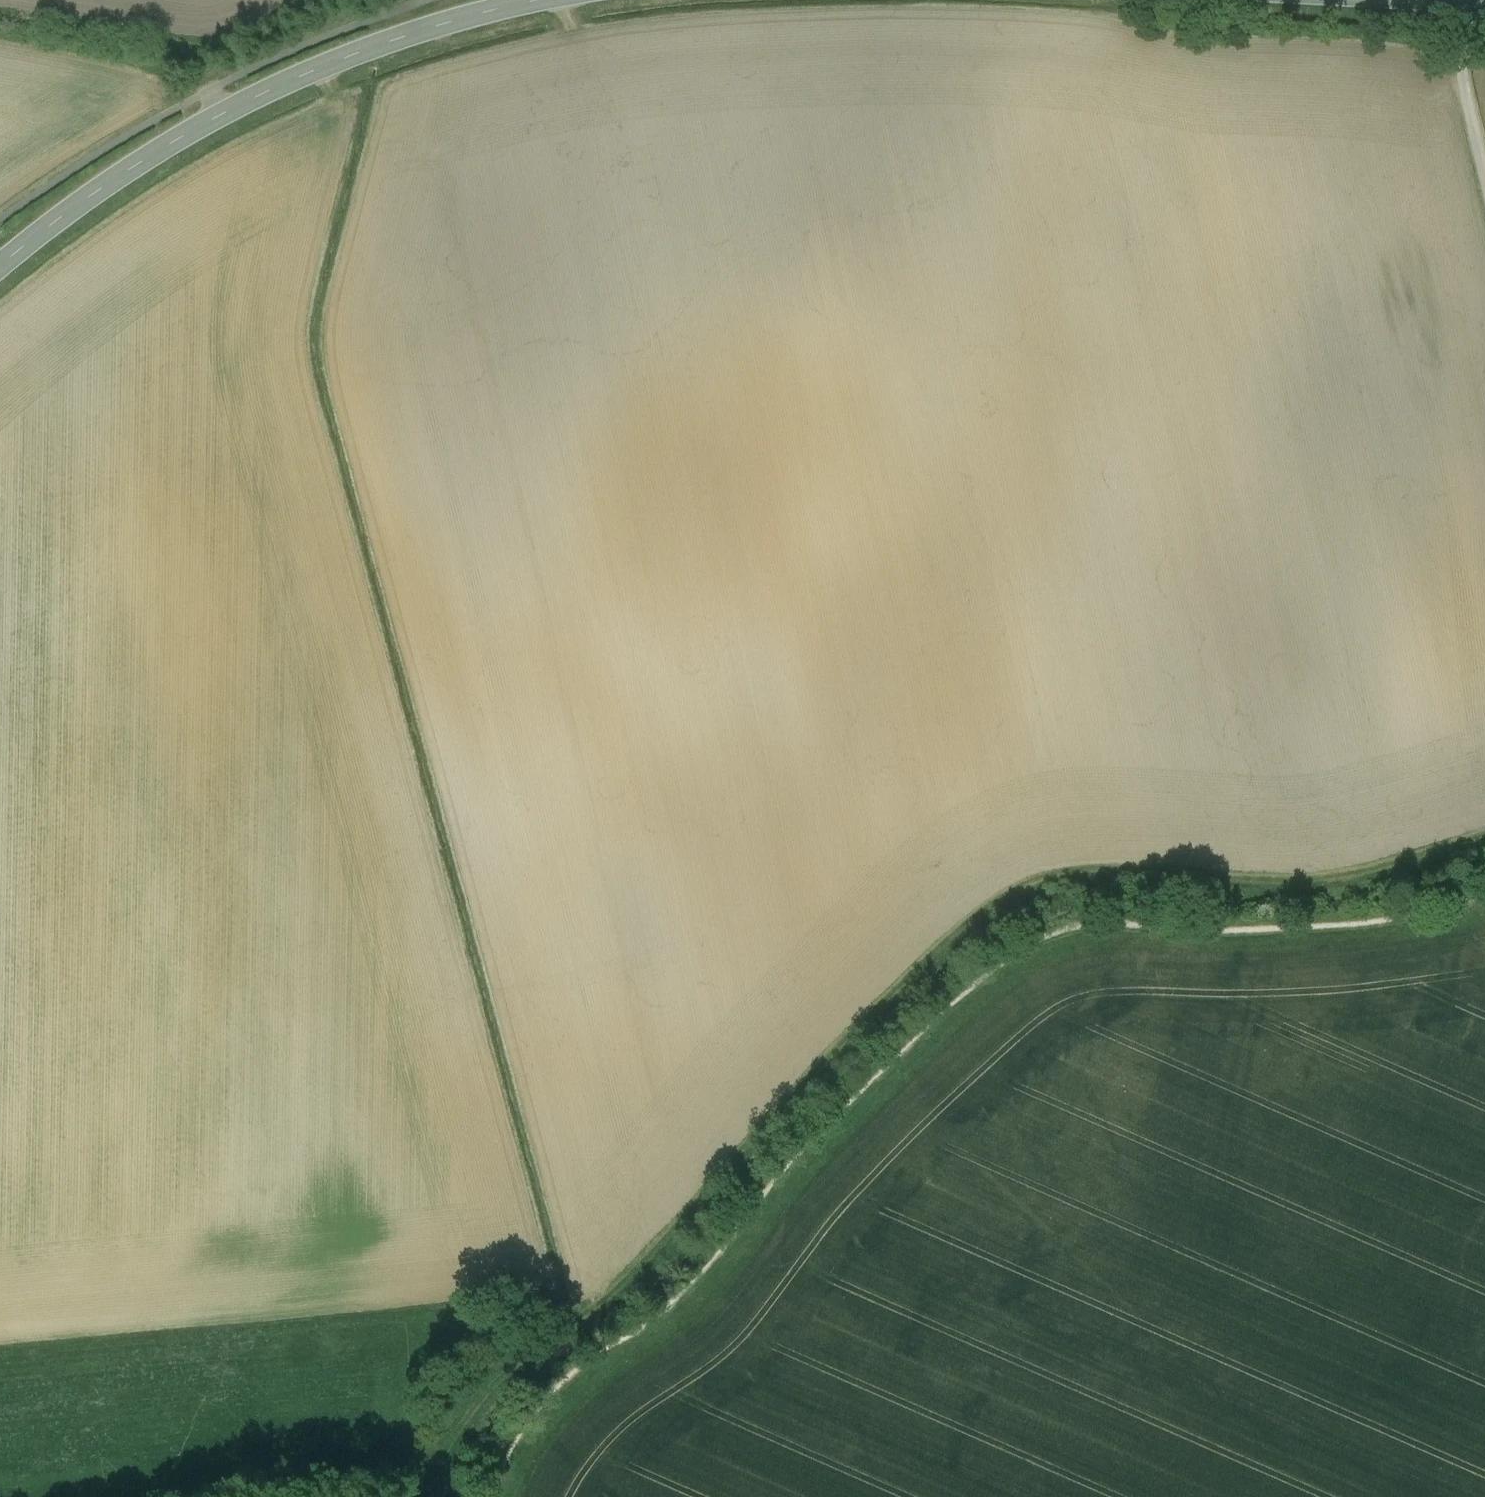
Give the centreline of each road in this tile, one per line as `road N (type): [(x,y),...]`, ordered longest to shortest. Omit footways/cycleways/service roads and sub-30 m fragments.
road 1 (tertiary): [(527,0),(306,73),(92,195),(0,266)]

